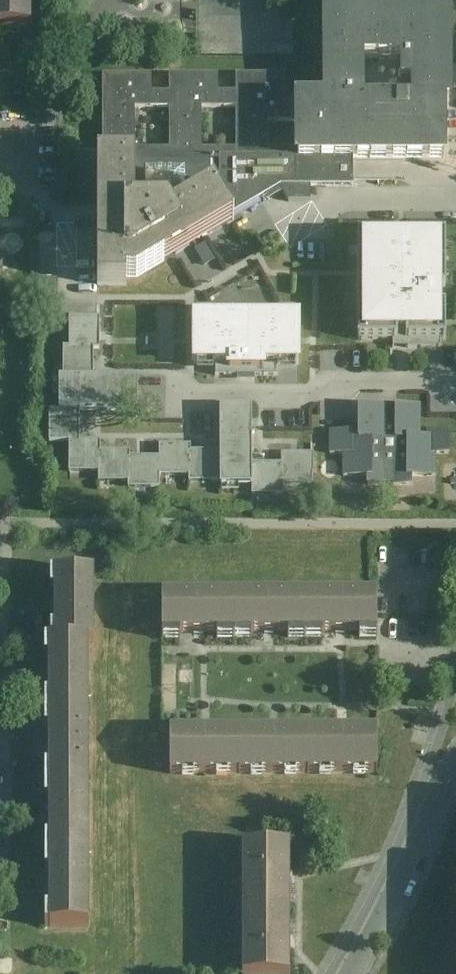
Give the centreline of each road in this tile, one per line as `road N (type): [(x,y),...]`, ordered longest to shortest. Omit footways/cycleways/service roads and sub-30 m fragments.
road 1 (residential): [(455,768),(352,973)]

